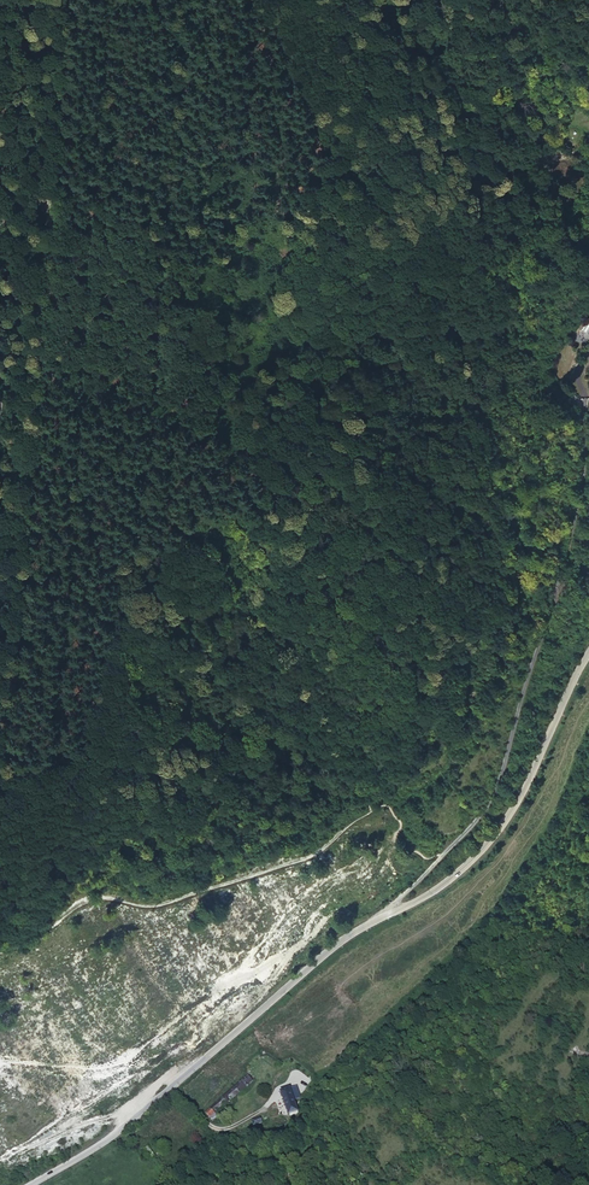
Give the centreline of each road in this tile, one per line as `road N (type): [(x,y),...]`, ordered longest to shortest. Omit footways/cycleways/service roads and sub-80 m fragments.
road 1 (unclassified): [(381,915),(488,798),(568,547),(584,452),(581,407),(567,395)]
road 2 (tertiary): [(24,1184),(136,1120),(318,956),(381,915)]
road 3 (tertiary): [(381,915),(451,878),(485,846),(588,645)]

